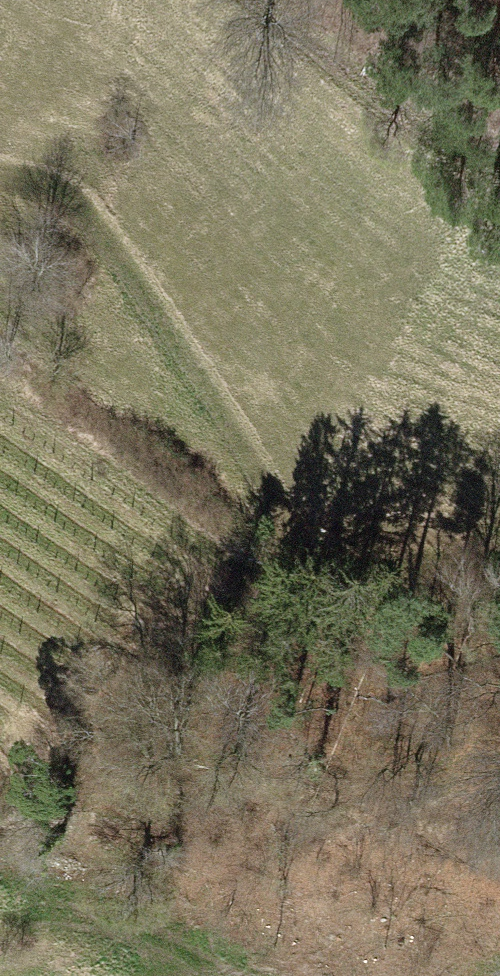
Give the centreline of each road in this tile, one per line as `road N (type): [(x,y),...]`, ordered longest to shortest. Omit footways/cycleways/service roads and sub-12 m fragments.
road 1 (track): [(0,401),(254,582),(499,606)]
road 2 (track): [(262,0),(405,122),(499,171)]

